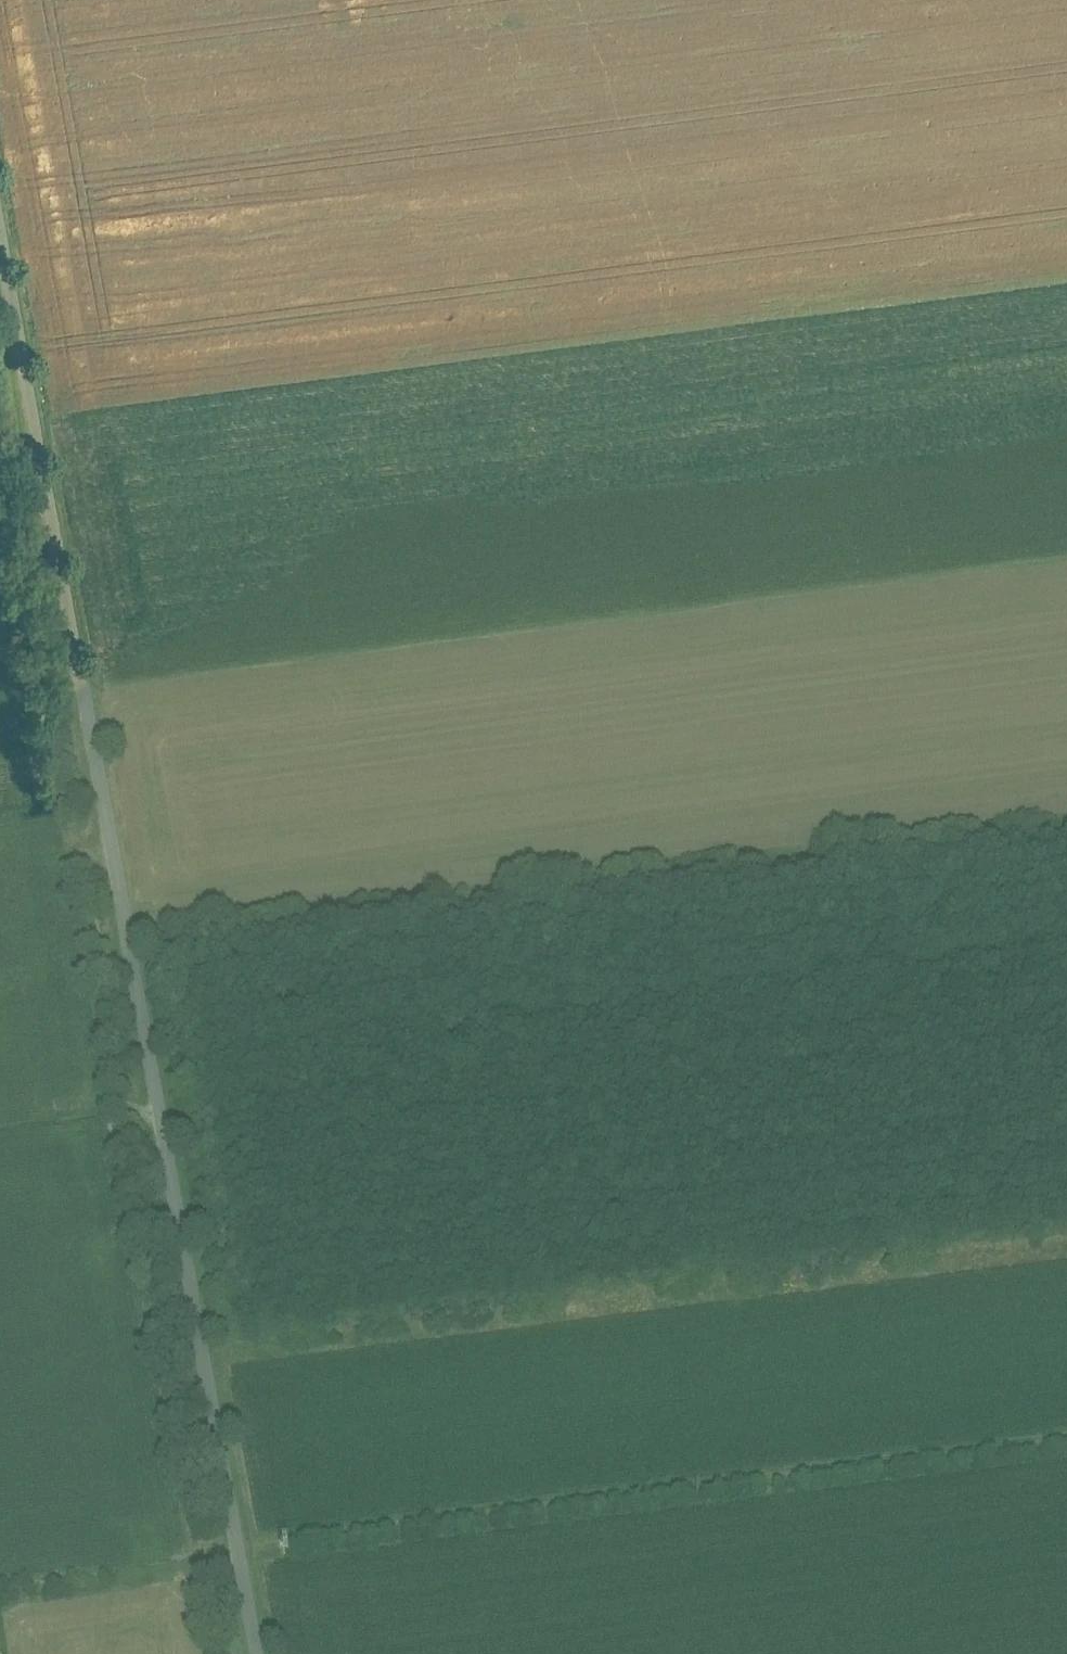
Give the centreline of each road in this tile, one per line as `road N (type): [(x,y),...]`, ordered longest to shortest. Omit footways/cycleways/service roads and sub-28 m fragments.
road 1 (residential): [(0,237),(254,1653)]

